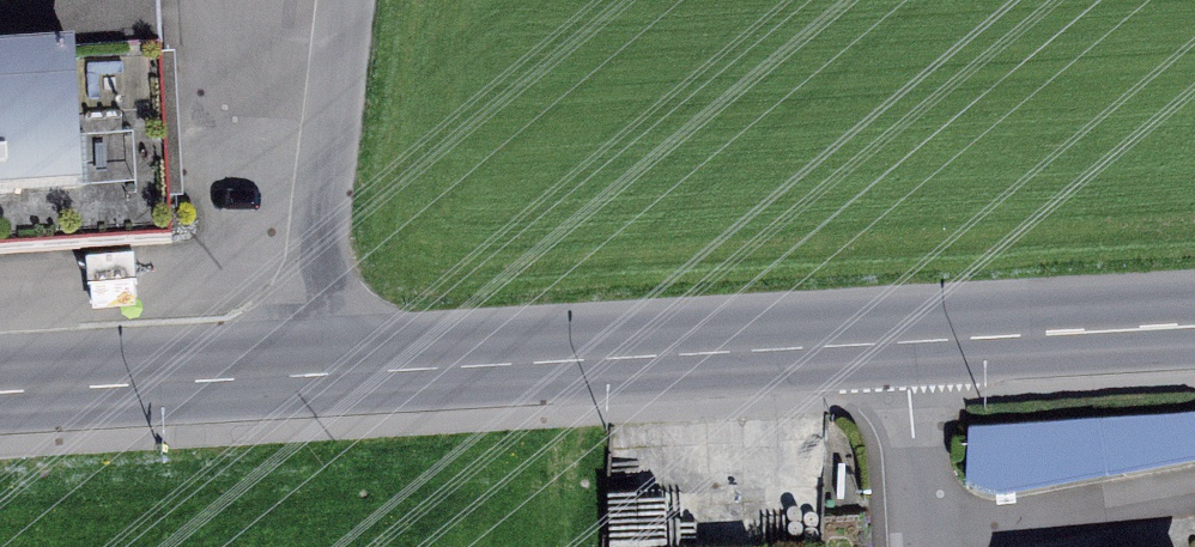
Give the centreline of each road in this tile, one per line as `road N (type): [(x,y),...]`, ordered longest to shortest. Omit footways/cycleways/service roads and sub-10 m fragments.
road 1 (primary): [(905,343),(307,375)]
road 2 (residential): [(307,375),(348,0)]
road 3 (primary): [(307,375),(0,392)]
road 4 (primary): [(1194,327),(905,343)]
road 5 (residential): [(905,343),(921,546)]

